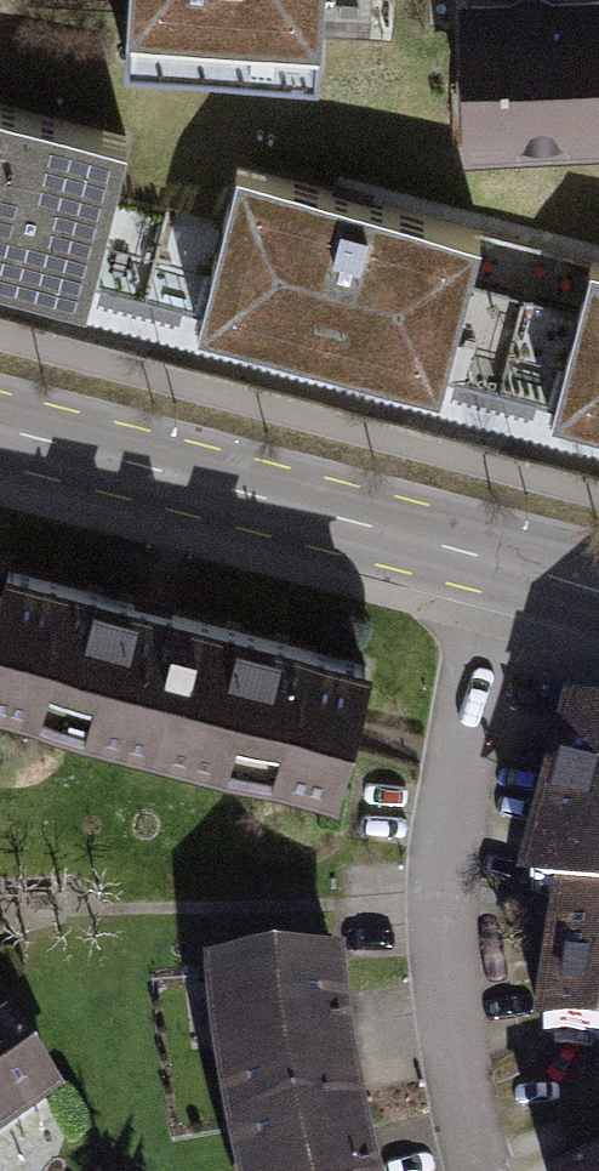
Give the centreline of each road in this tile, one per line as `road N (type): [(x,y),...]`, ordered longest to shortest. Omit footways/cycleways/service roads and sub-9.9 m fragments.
road 1 (residential): [(496,560),(444,886),(461,1093),(481,1170)]
road 2 (secondary): [(496,560),(0,432)]

